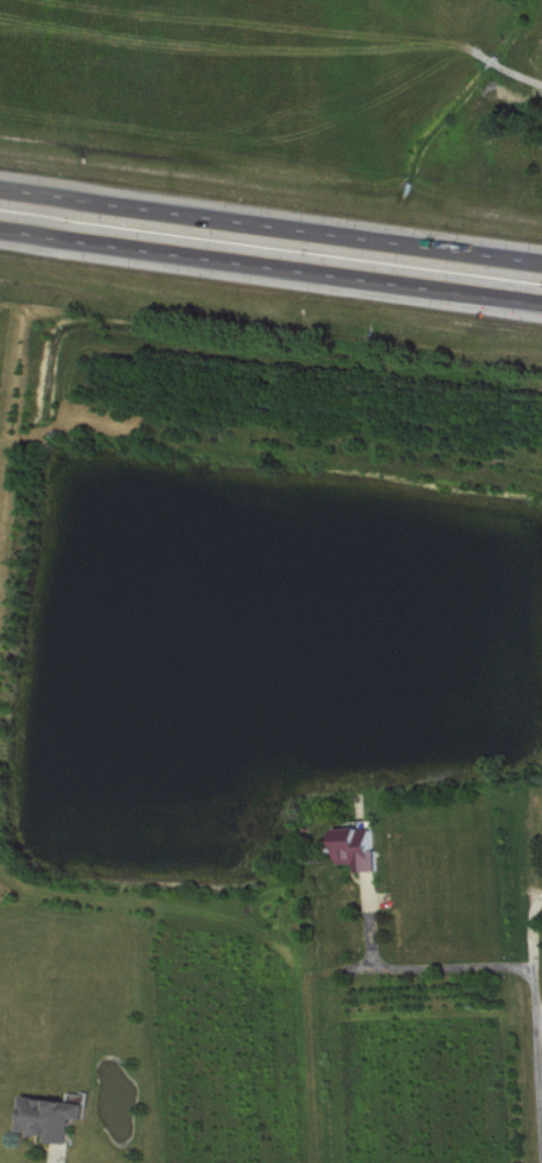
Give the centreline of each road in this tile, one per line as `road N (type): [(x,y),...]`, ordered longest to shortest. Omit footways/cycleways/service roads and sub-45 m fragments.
road 1 (motorway): [(0,228),(541,302)]
road 2 (motorway): [(541,262),(0,189)]

